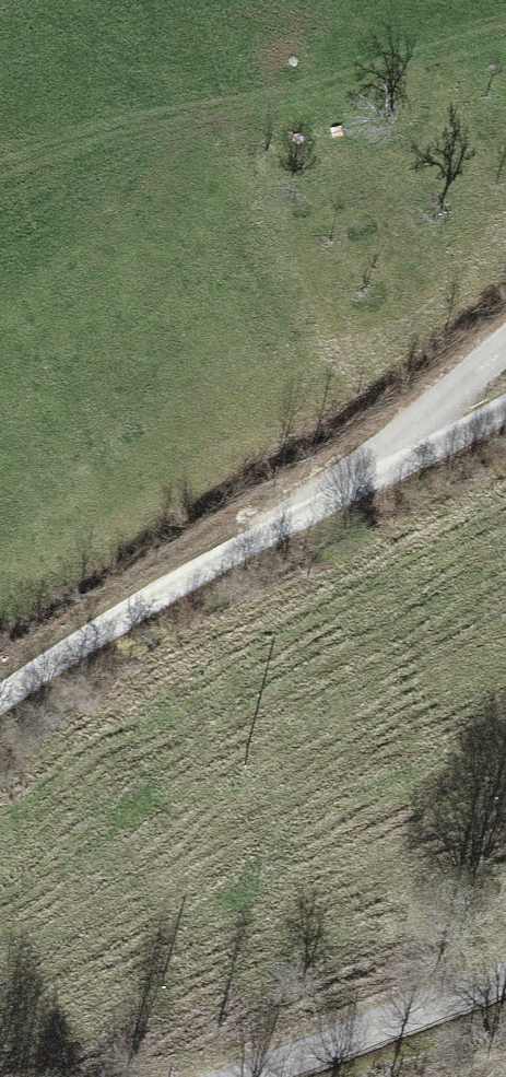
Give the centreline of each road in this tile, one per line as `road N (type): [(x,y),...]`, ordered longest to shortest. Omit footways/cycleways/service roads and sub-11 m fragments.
road 1 (track): [(0,689),(100,621),(342,487),(505,409)]
road 2 (unclassified): [(228,1076),(505,972)]
road 3 (track): [(505,369),(342,487)]

